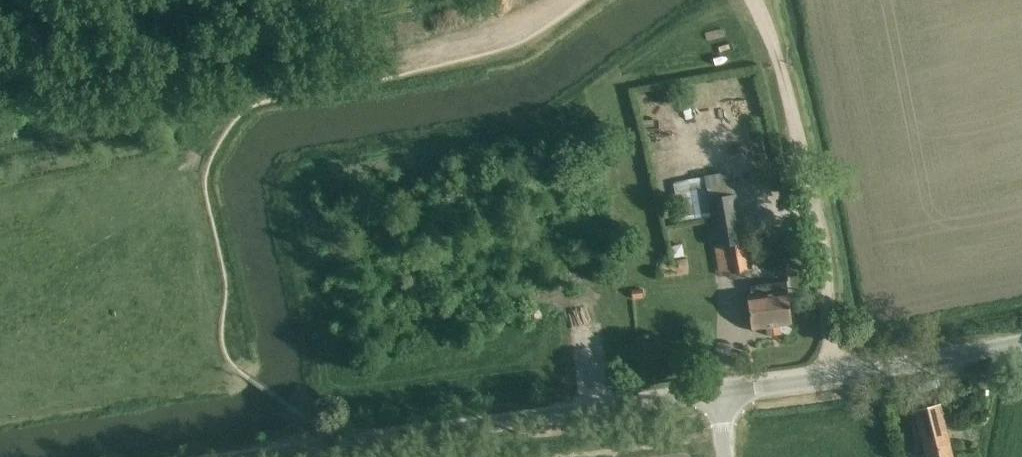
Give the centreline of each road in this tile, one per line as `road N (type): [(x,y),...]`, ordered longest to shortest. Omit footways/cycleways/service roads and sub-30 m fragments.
road 1 (unclassified): [(243,456),(713,395)]
road 2 (track): [(837,377),(823,236),(775,42),(751,0)]
road 3 (unclassified): [(713,395),(1021,340)]
road 4 (track): [(389,78),(521,45),(586,0)]

